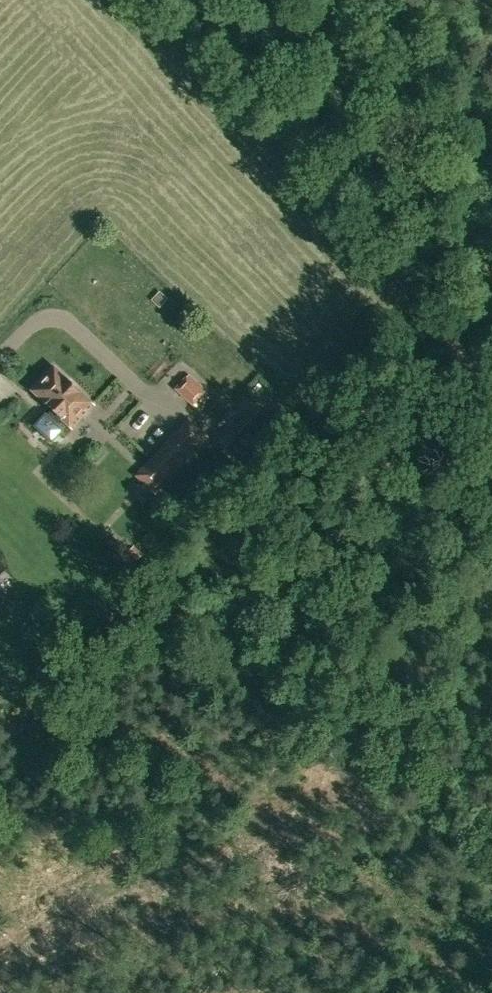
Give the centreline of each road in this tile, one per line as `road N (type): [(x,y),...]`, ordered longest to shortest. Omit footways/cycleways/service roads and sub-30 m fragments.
road 1 (track): [(273,0),(491,250)]

